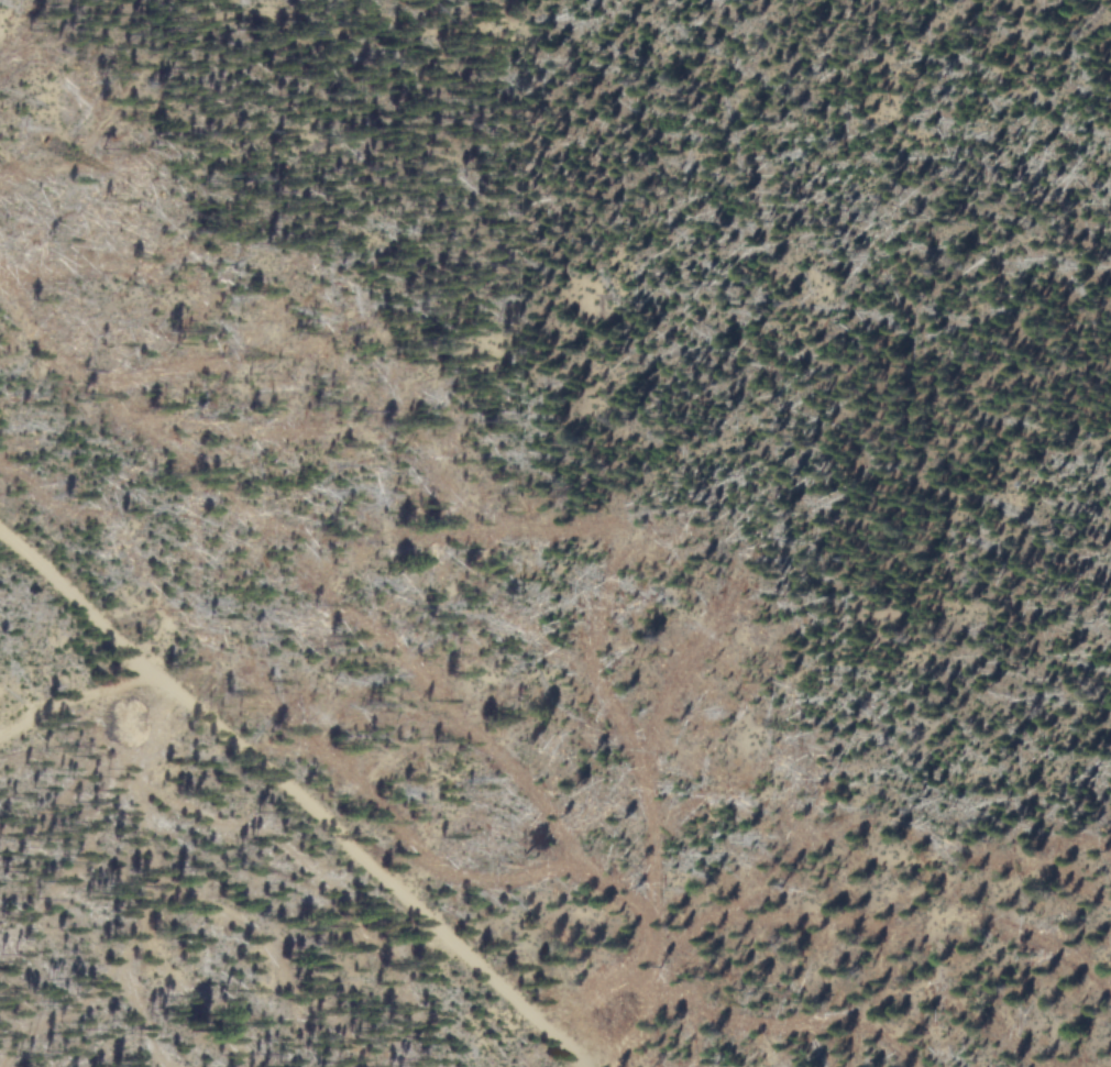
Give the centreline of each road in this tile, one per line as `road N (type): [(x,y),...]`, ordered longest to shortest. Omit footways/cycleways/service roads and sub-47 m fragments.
road 1 (track): [(590,1066),(439,931),(232,774),(129,676),(96,670)]
road 2 (track): [(96,670),(89,631),(0,543)]

